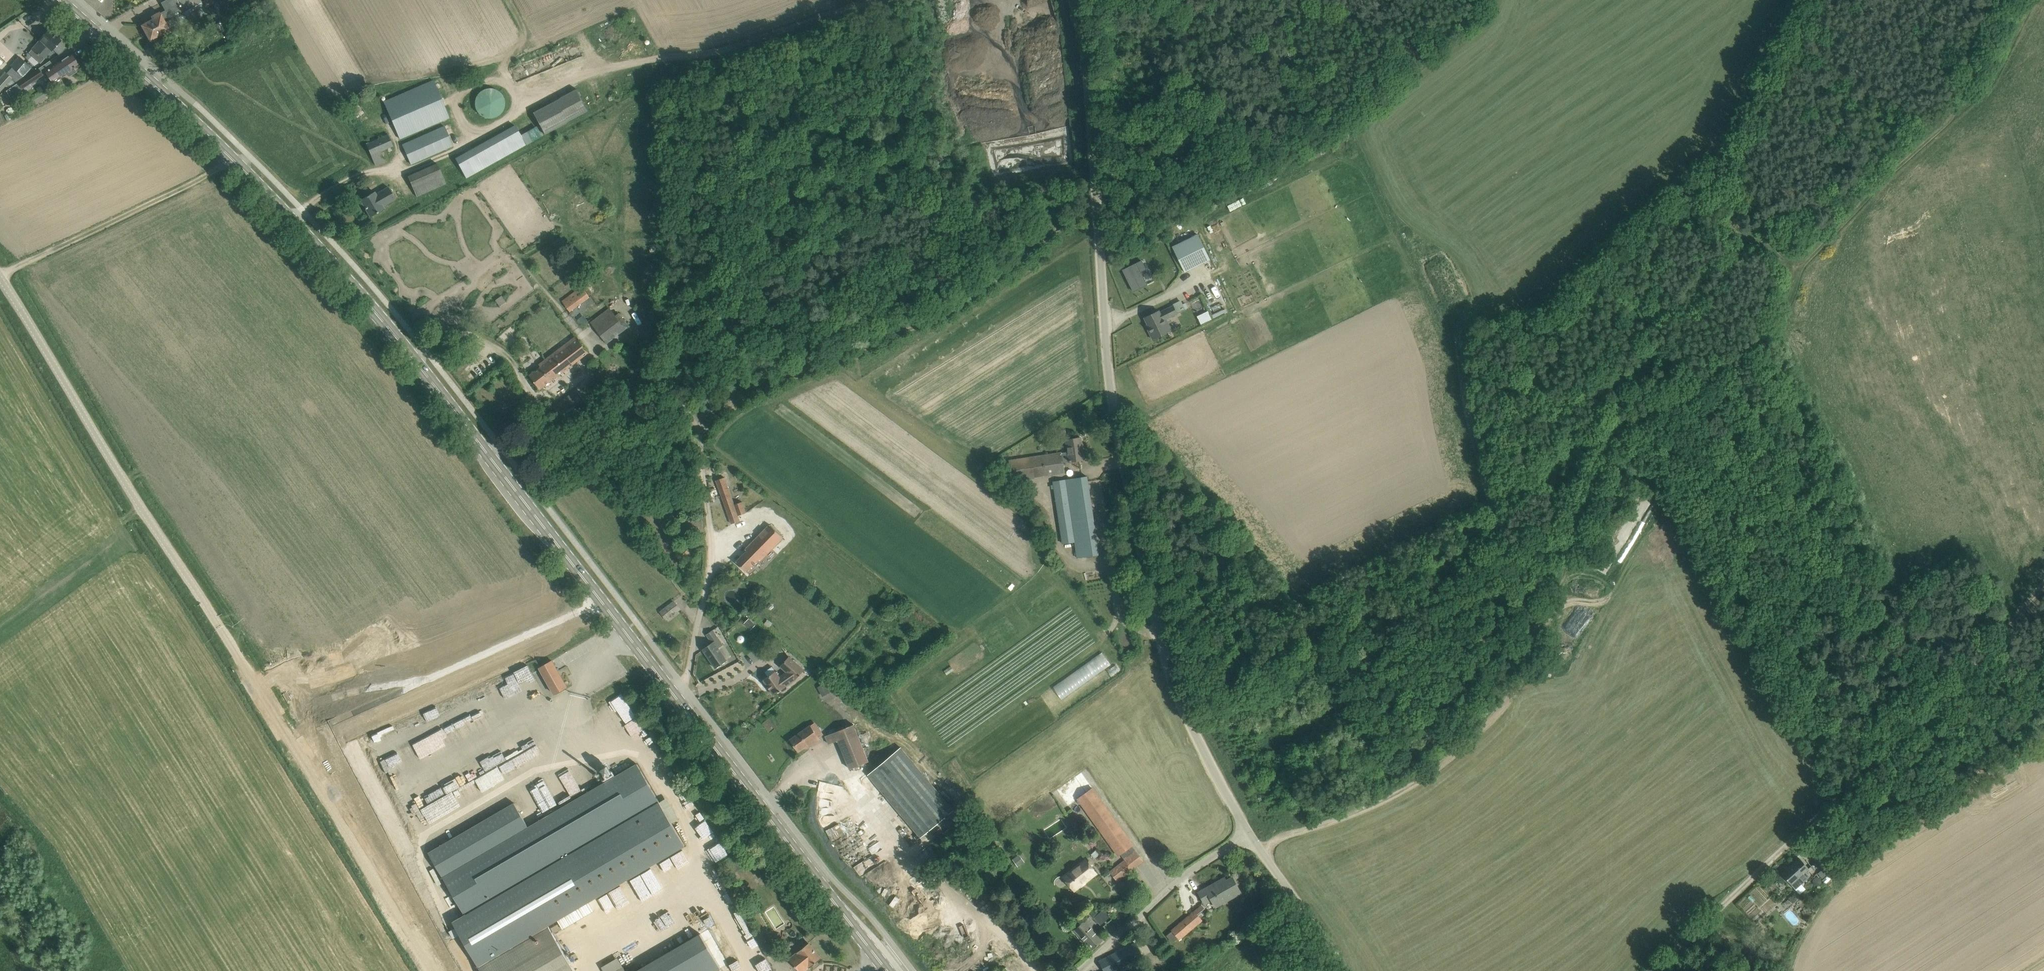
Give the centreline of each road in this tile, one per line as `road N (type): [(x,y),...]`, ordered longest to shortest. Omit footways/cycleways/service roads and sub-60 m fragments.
road 1 (primary): [(891,970),(399,336),(204,127),(64,0)]
road 2 (track): [(2031,0),(1994,71),(1799,257),(1770,324),(1618,442),(1524,680),(1494,723),(1418,783),(1261,854)]
road 3 (unclassified): [(1247,836),(1181,714),(1124,468),(1086,69),(1070,0)]
road 4 (unclassified): [(430,970),(0,278)]
road 5 (track): [(690,689),(713,568),(703,465),(712,421),(748,398),(937,318),(1096,198)]
road 6 (track): [(1647,970),(1766,870),(2043,594)]
road 7 (track): [(1845,789),(1724,556),(1679,489),(1623,439)]
road 8 (track): [(299,754),(631,615)]
road 9 (track): [(1534,655),(1484,474),(1464,363)]
road 10 (unclassified): [(1087,970),(1168,889),(1247,836)]
road 11 (unclassified): [(1344,970),(1247,836)]

